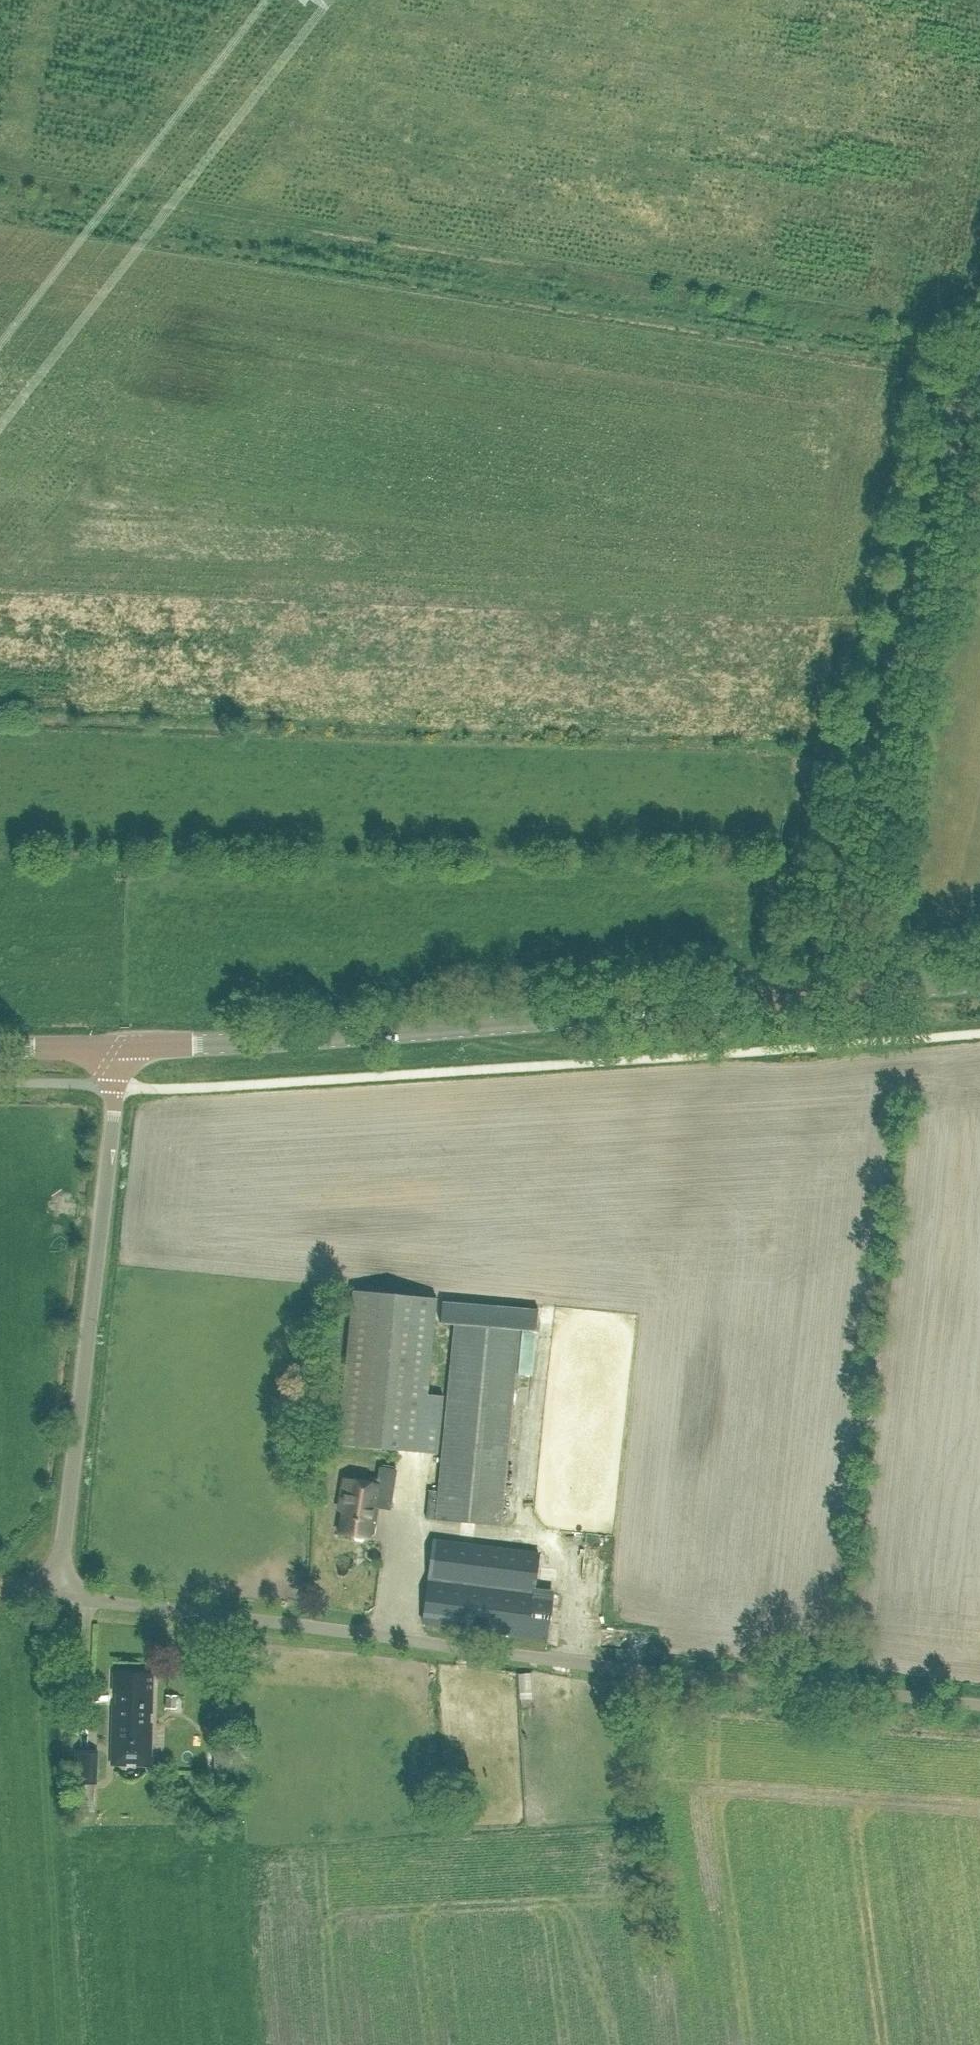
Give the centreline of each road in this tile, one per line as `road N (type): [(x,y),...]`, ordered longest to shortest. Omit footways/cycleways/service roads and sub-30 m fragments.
road 1 (secondary): [(122,1047),(816,996)]
road 2 (unclassified): [(816,996),(979,333)]
road 3 (unclassified): [(0,1588),(53,1578),(63,1551),(122,1047)]
road 4 (secondary): [(816,996),(979,981)]
road 5 (secondary): [(0,1048),(122,1047)]

